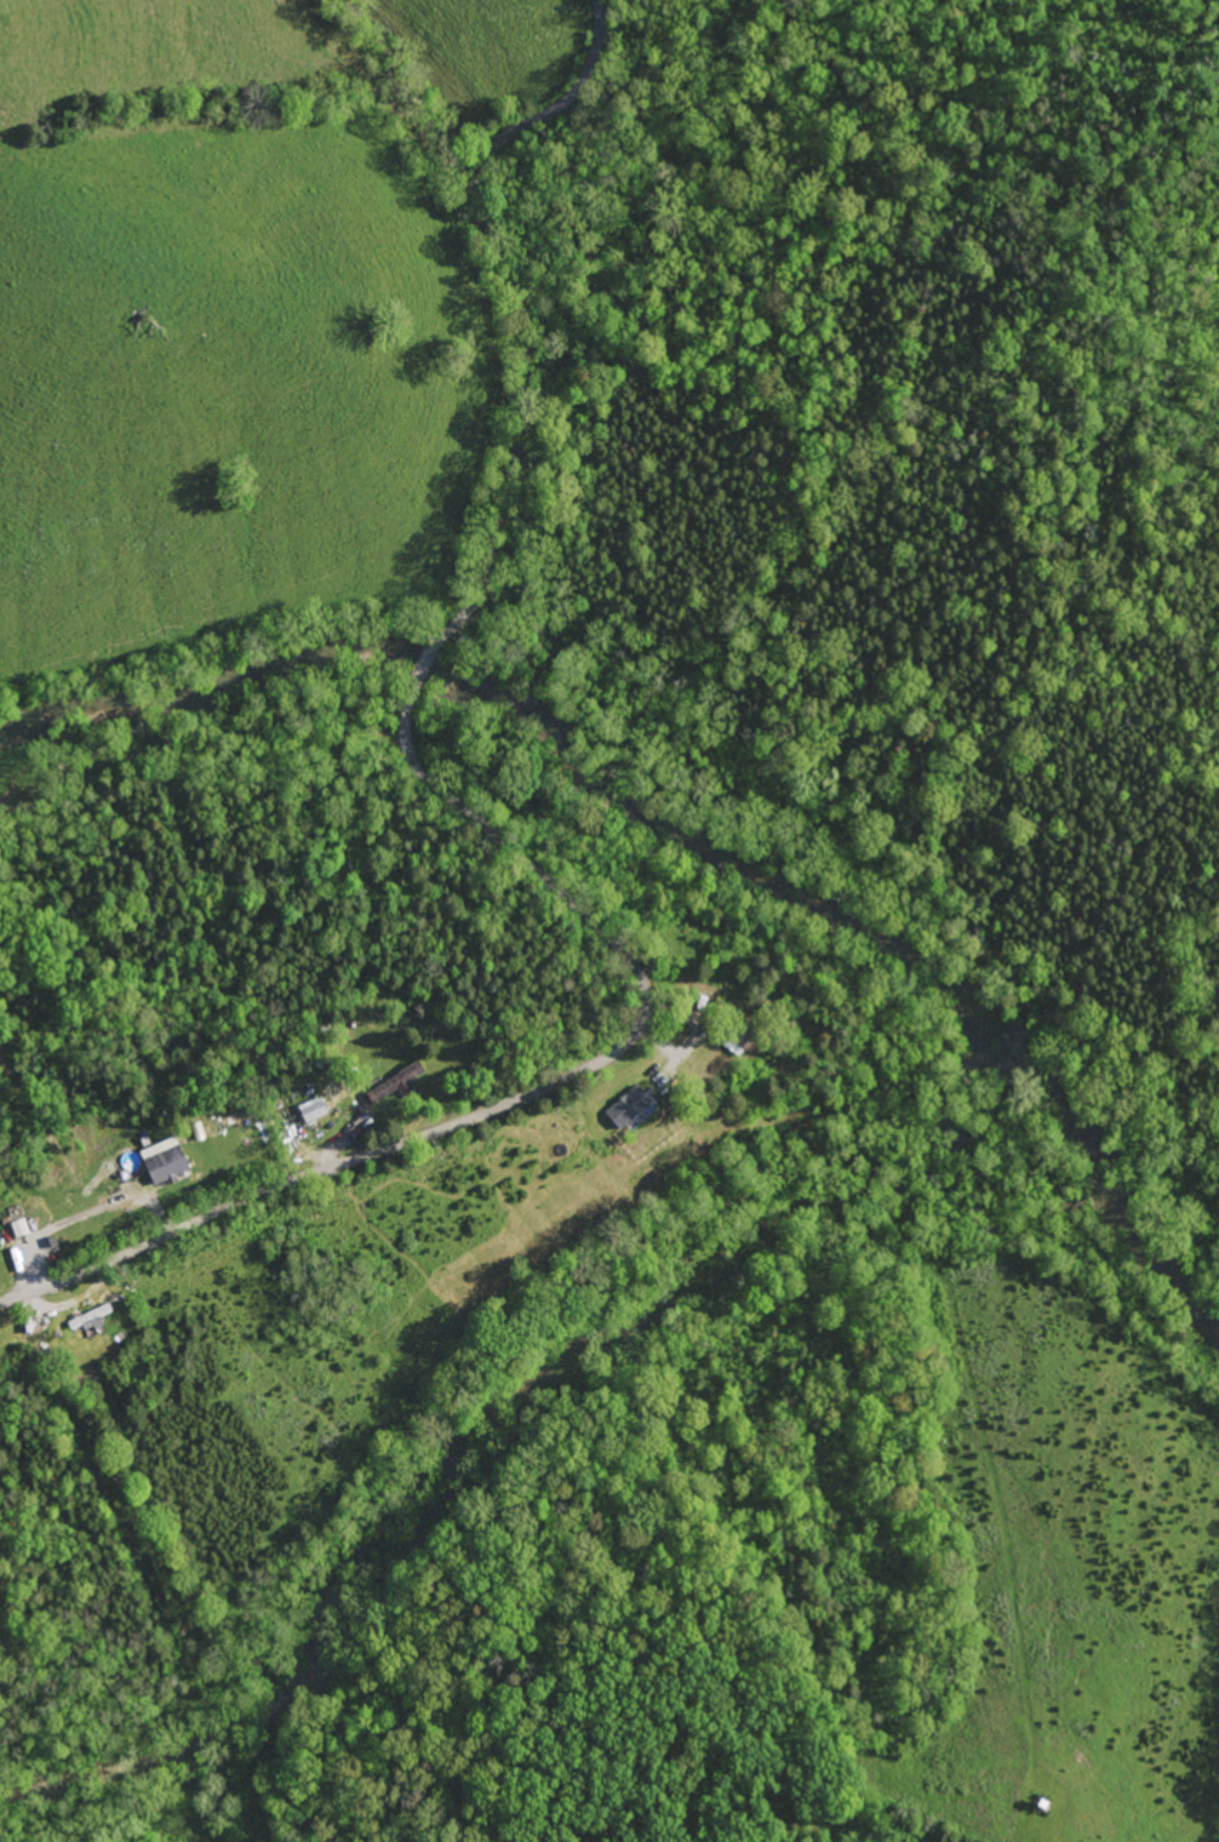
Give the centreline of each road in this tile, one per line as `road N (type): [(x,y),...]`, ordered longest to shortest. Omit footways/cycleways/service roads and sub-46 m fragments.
road 1 (residential): [(0,1302),(287,1182),(570,1080),(633,1035),(640,990),(618,951),(528,863),(410,770),(404,737),(413,691)]
road 2 (residential): [(436,645),(475,599),(527,399),(519,320),(486,251),(471,187),(500,149),(577,93),(597,46),(596,0)]

